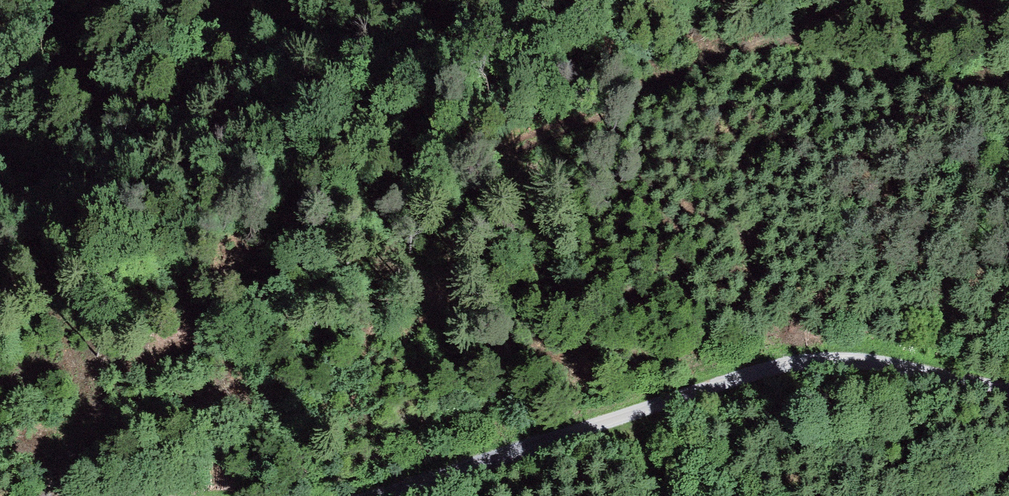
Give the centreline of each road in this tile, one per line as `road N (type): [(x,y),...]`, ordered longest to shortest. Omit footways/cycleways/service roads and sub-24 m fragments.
road 1 (track): [(854,0),(450,167),(277,264),(99,399),(65,459),(56,495)]
road 2 (track): [(379,495),(774,366),(845,362),(1008,389)]

